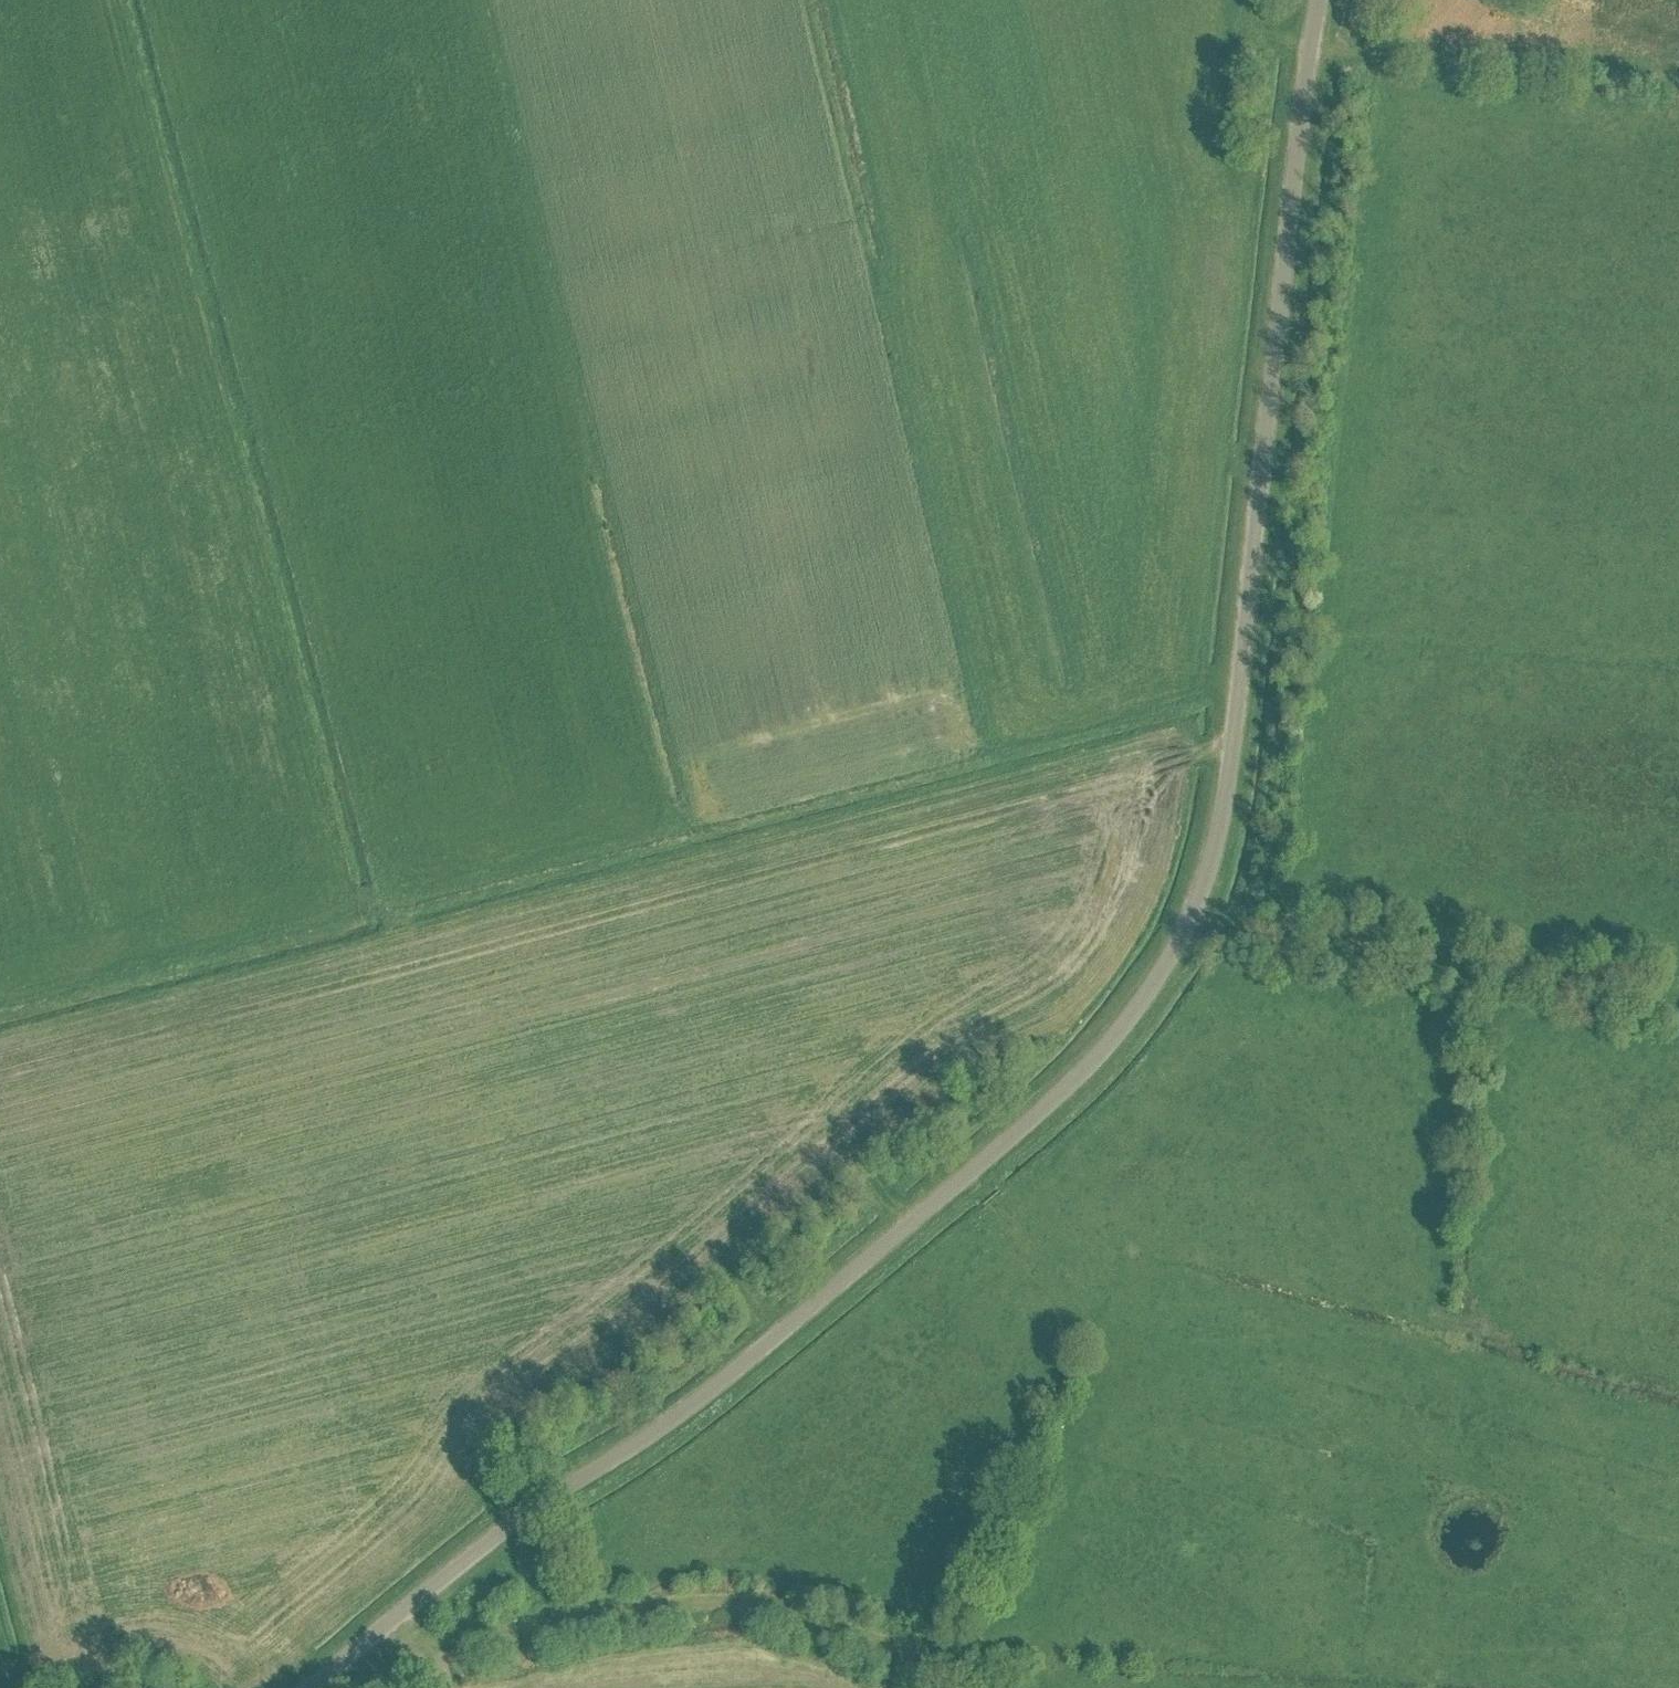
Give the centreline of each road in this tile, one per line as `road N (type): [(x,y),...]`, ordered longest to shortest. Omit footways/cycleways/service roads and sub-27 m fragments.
road 1 (unclassified): [(314,1687),(529,1515),(693,1406),(984,1164),(1087,1072),(1153,989),(1194,916),(1220,829),(1322,0)]

